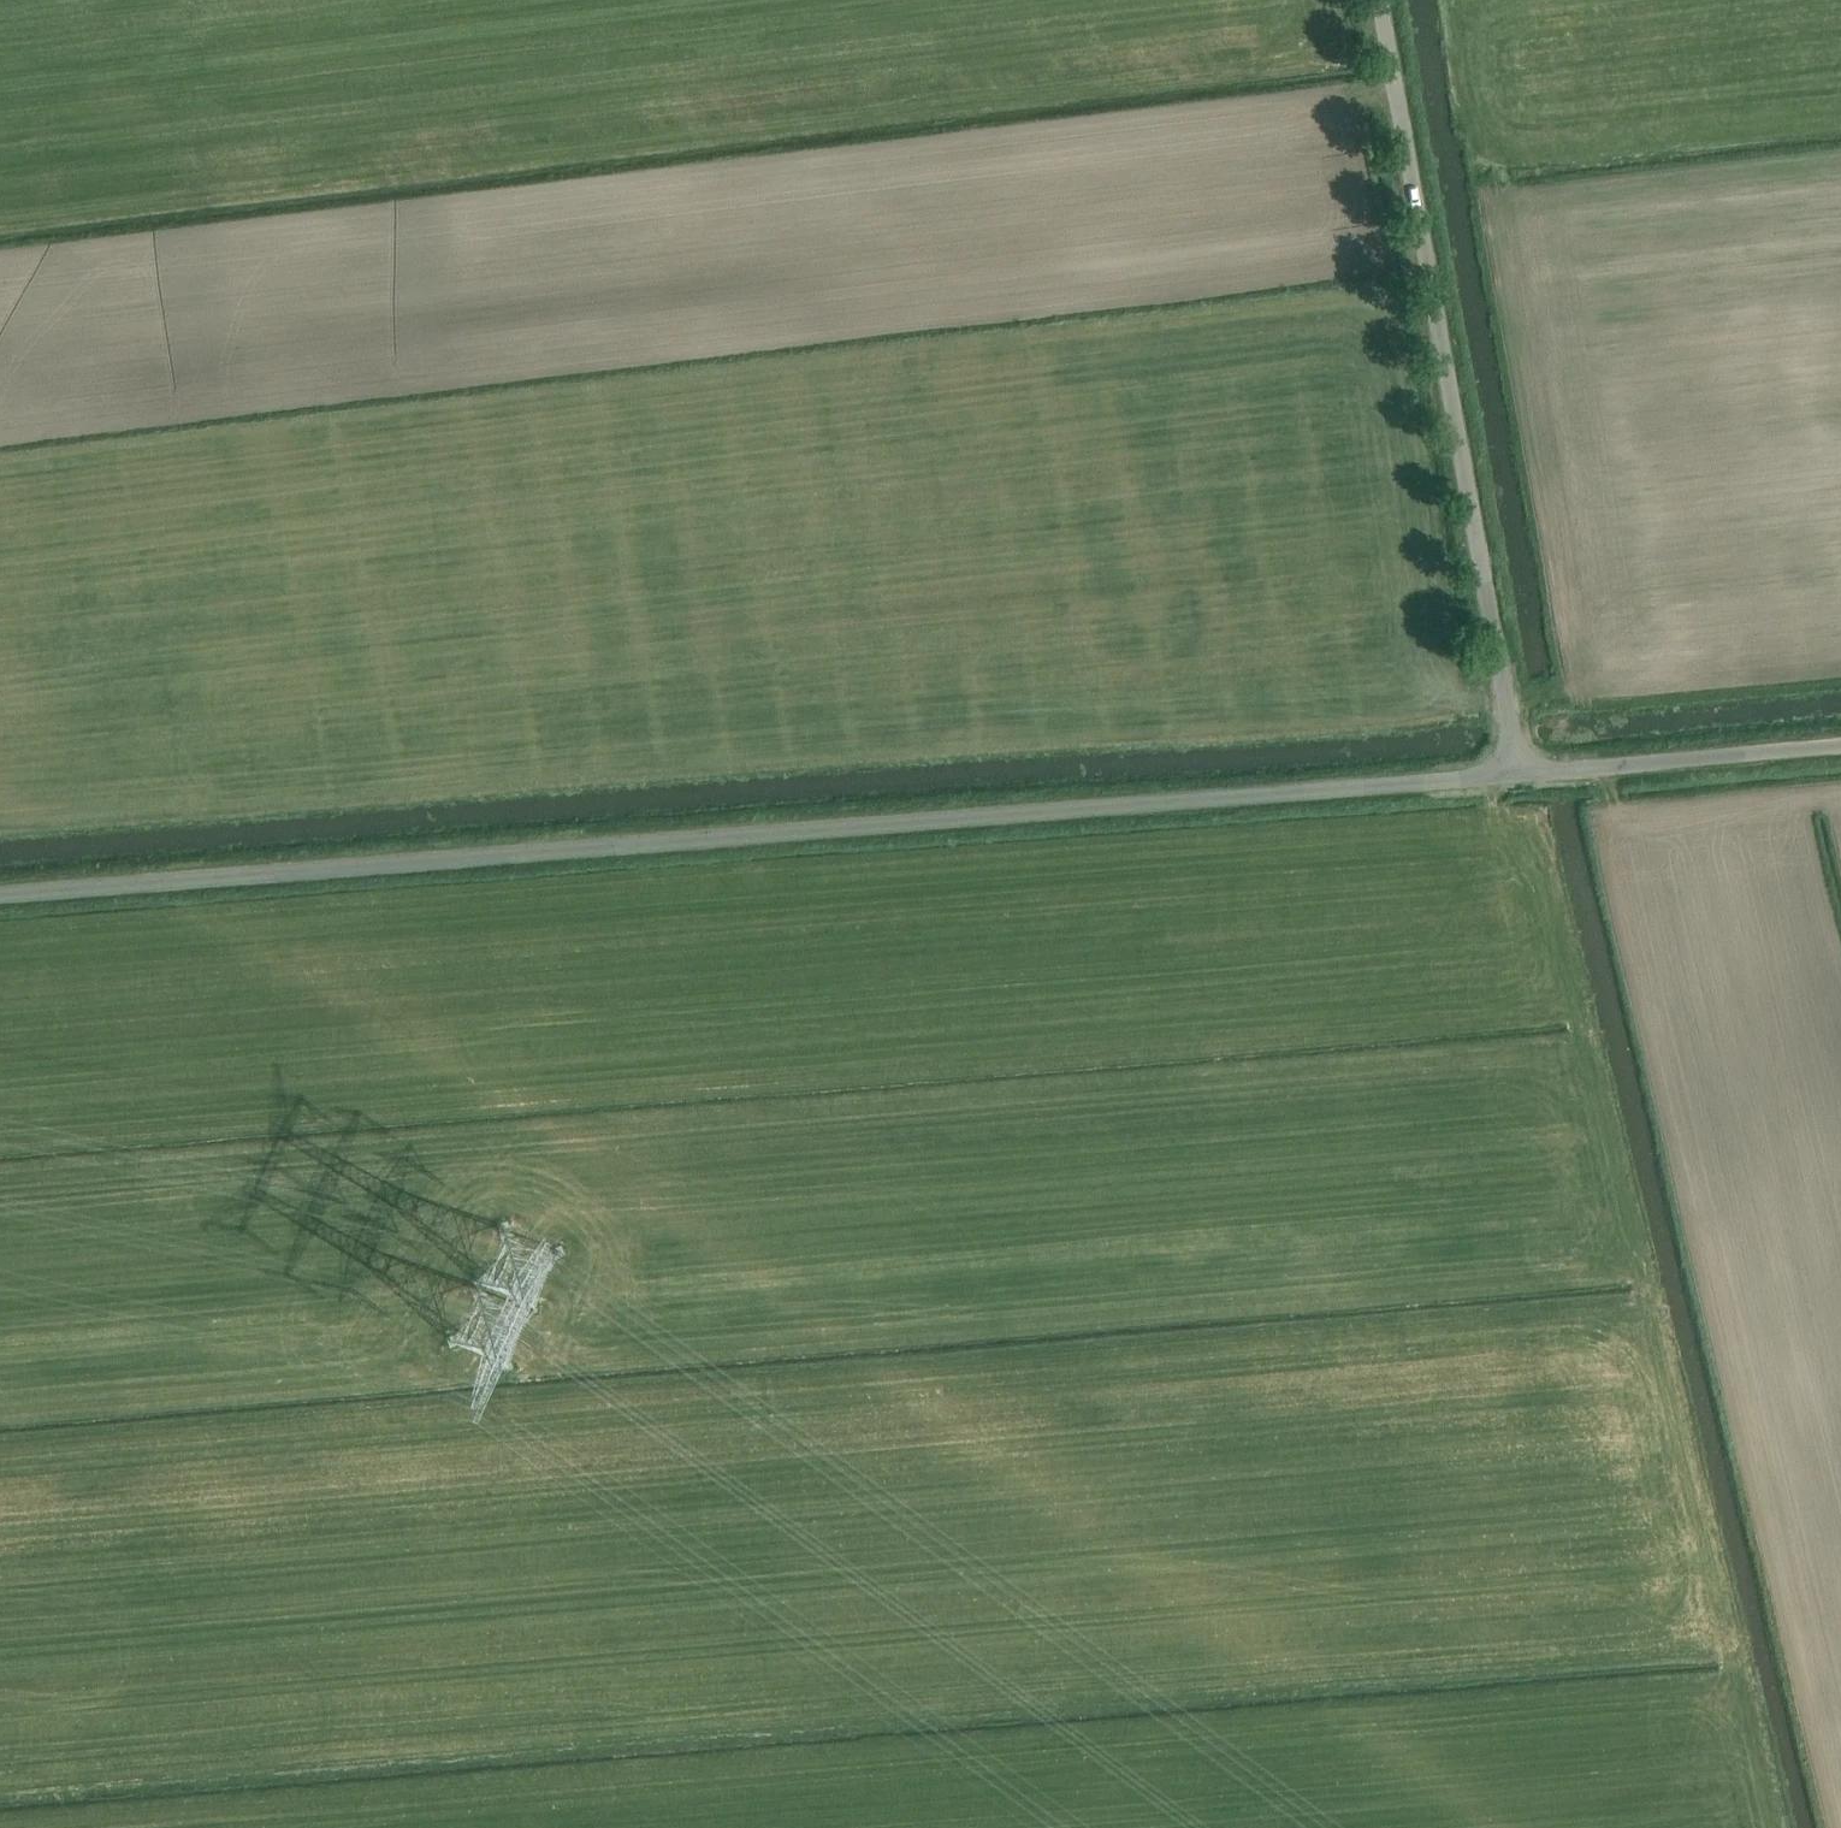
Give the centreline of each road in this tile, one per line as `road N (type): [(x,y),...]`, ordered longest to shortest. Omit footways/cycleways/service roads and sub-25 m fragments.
road 1 (unclassified): [(0,893),(1516,765)]
road 2 (unclassified): [(1516,765),(1375,0)]
road 3 (unclassified): [(1516,765),(1840,738)]

